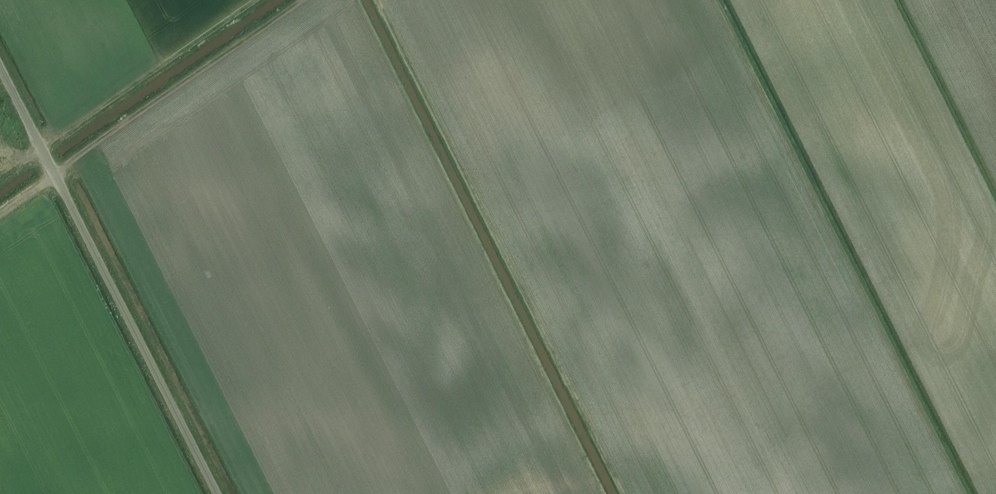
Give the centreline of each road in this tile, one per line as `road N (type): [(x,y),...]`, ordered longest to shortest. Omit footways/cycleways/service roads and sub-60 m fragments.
road 1 (unclassified): [(217,493),(0,67)]

